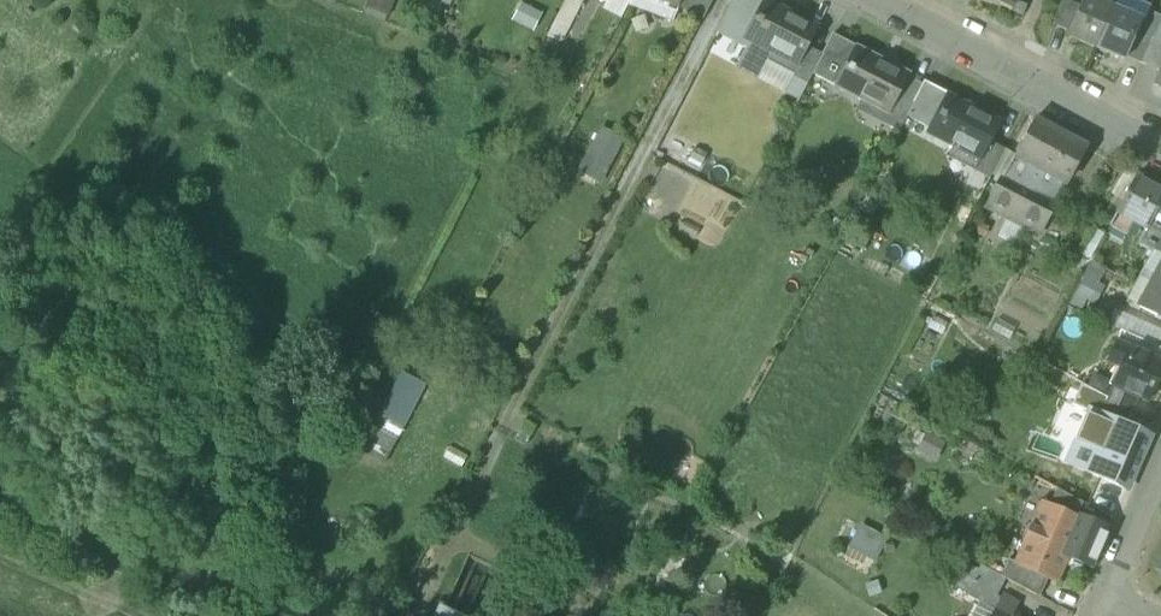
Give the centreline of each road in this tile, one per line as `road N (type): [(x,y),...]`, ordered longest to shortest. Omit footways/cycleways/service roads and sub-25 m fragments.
road 1 (track): [(725,0),(514,402),(418,615)]
road 2 (residential): [(880,0),(1160,147)]
road 3 (residential): [(1160,465),(1103,594)]

